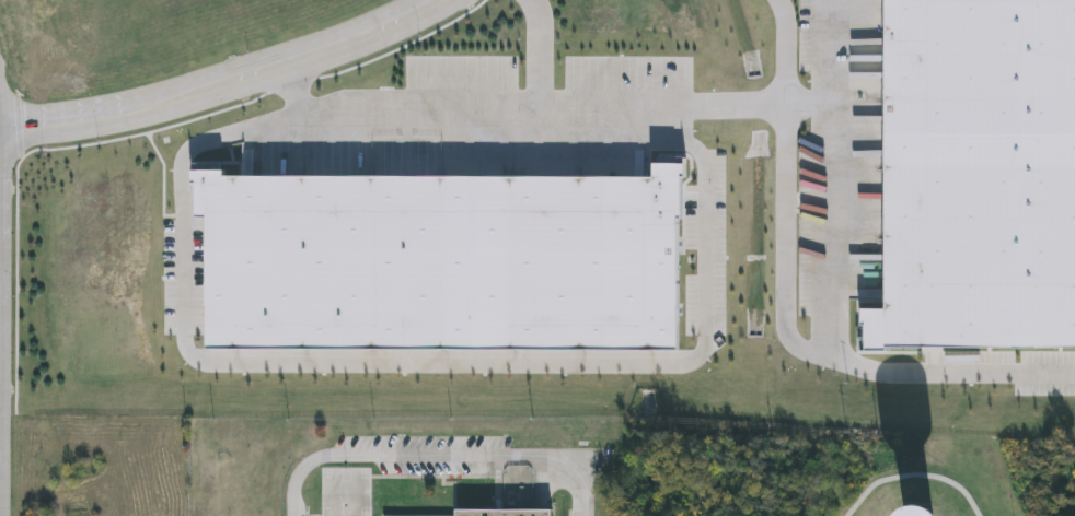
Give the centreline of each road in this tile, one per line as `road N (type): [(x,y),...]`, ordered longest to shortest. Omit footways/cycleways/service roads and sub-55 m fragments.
road 1 (residential): [(436,0),(321,52),(180,98),(0,134)]

